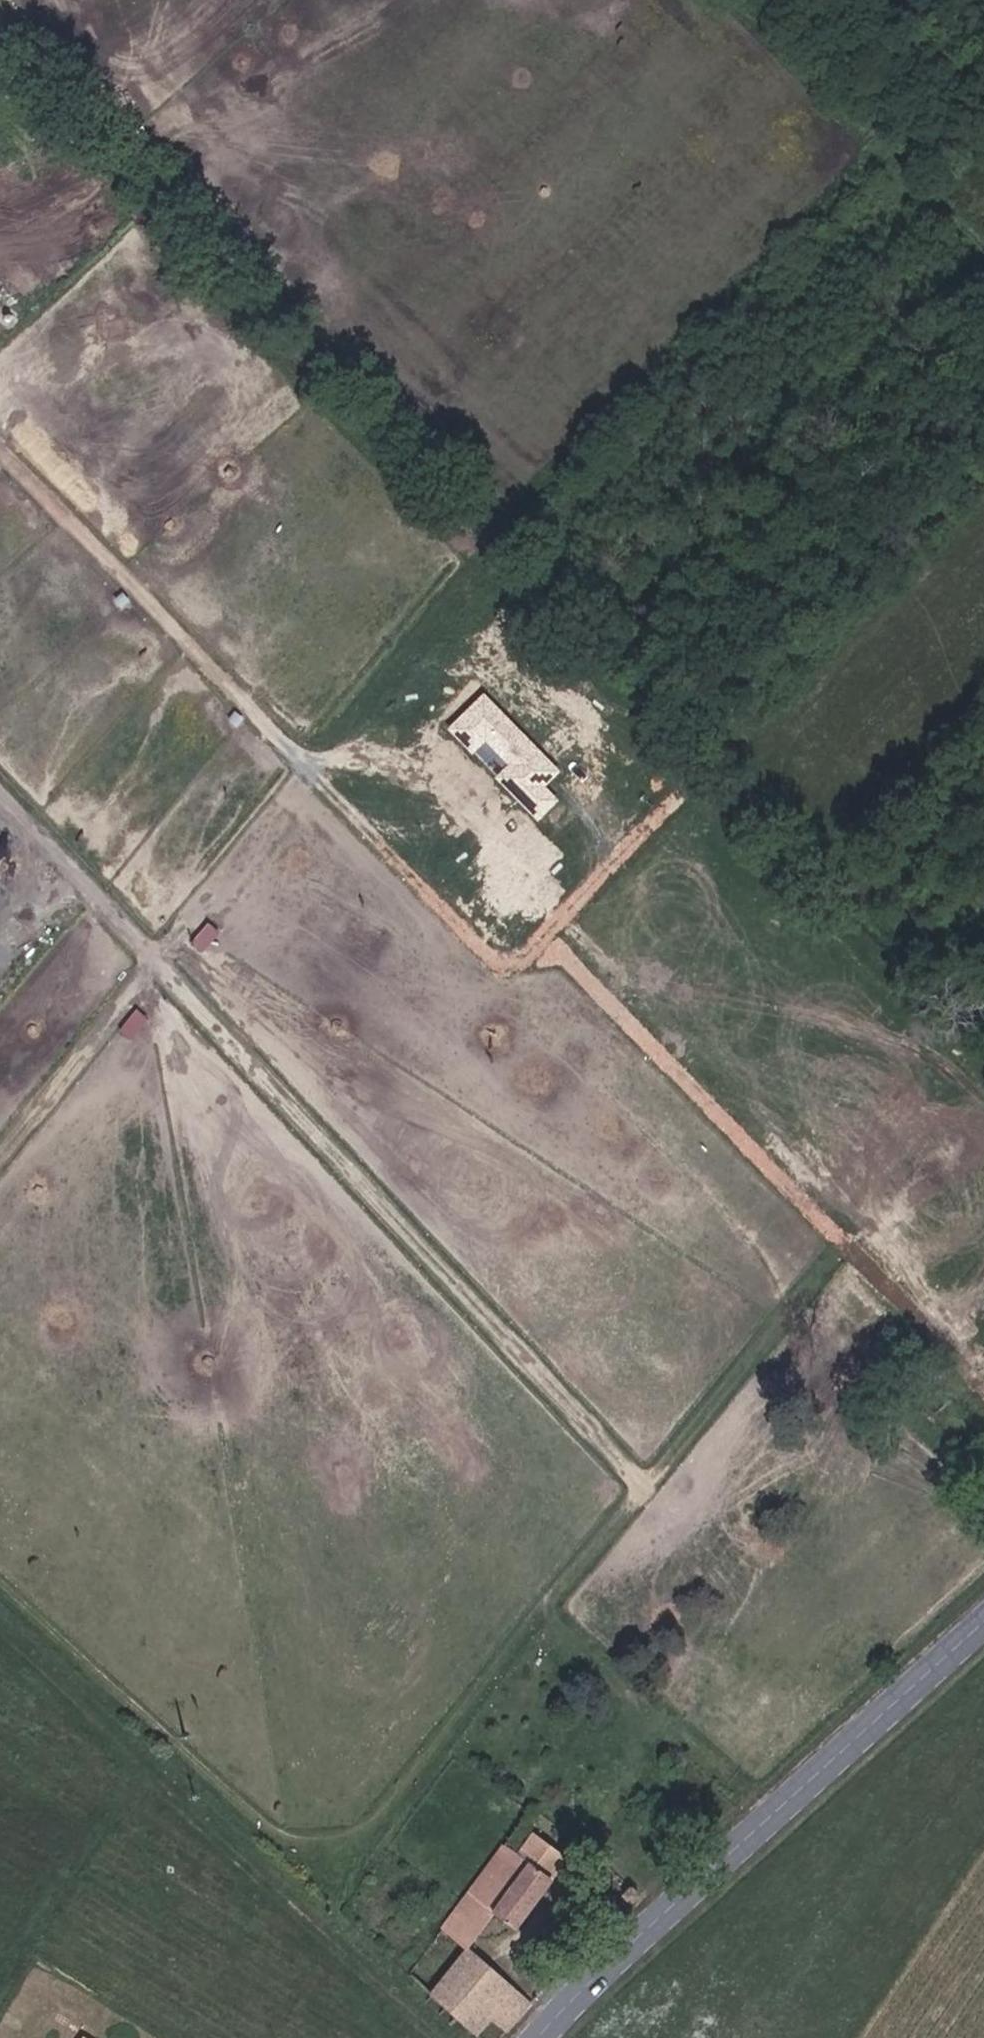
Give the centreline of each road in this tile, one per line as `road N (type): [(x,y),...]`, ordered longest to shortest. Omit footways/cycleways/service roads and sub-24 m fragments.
road 1 (secondary): [(983,1620),(539,2037)]

